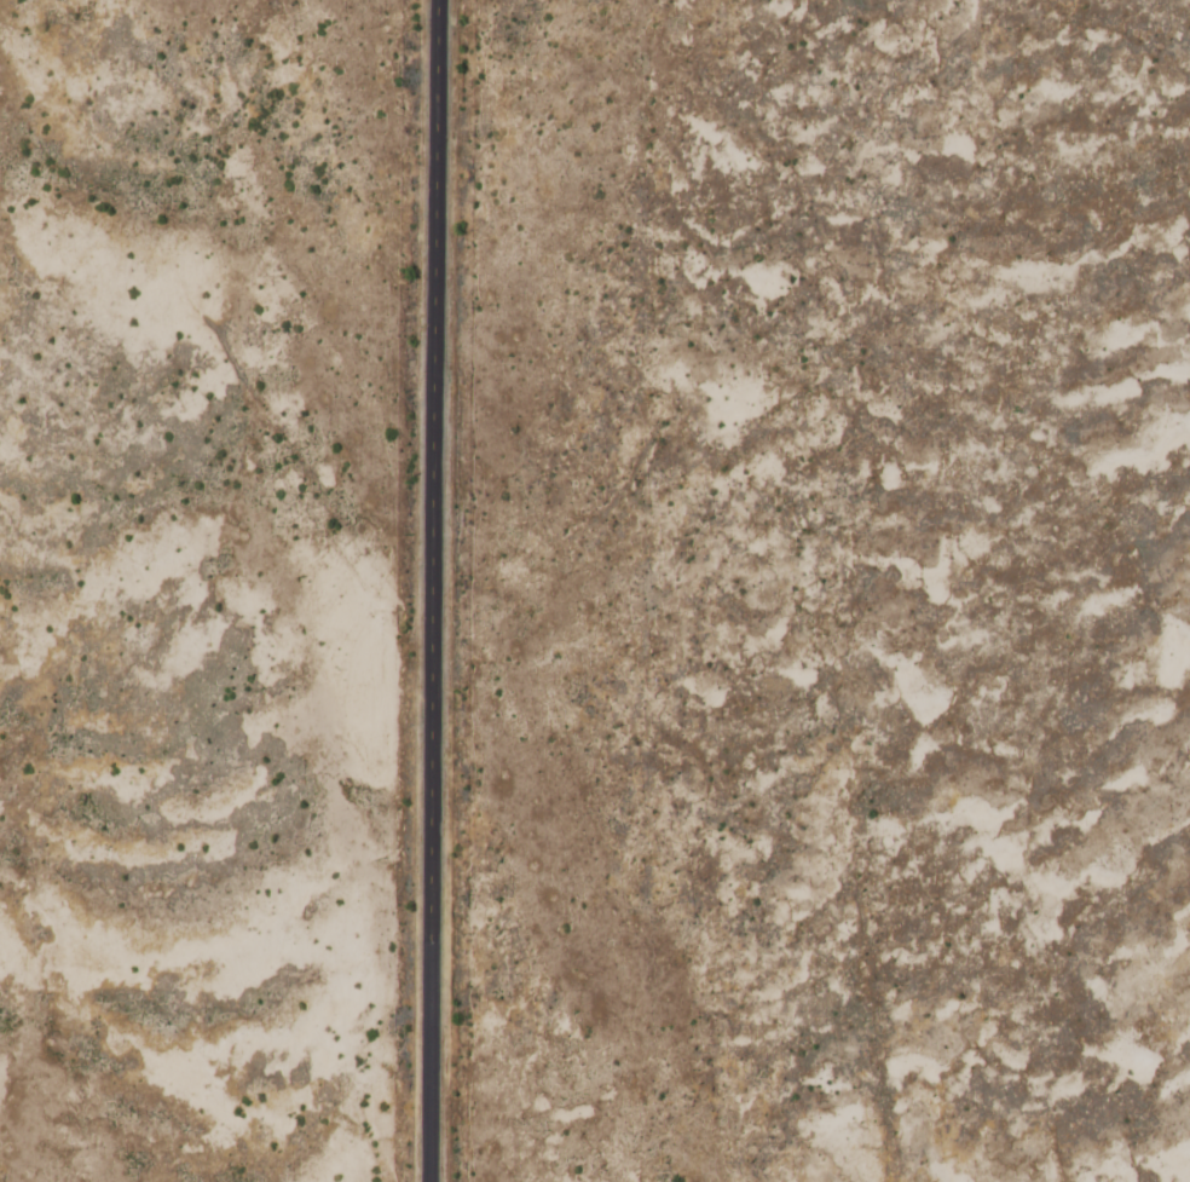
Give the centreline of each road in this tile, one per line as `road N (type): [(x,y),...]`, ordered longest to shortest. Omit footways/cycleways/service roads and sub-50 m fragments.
road 1 (tertiary): [(436,0),(427,1181)]

